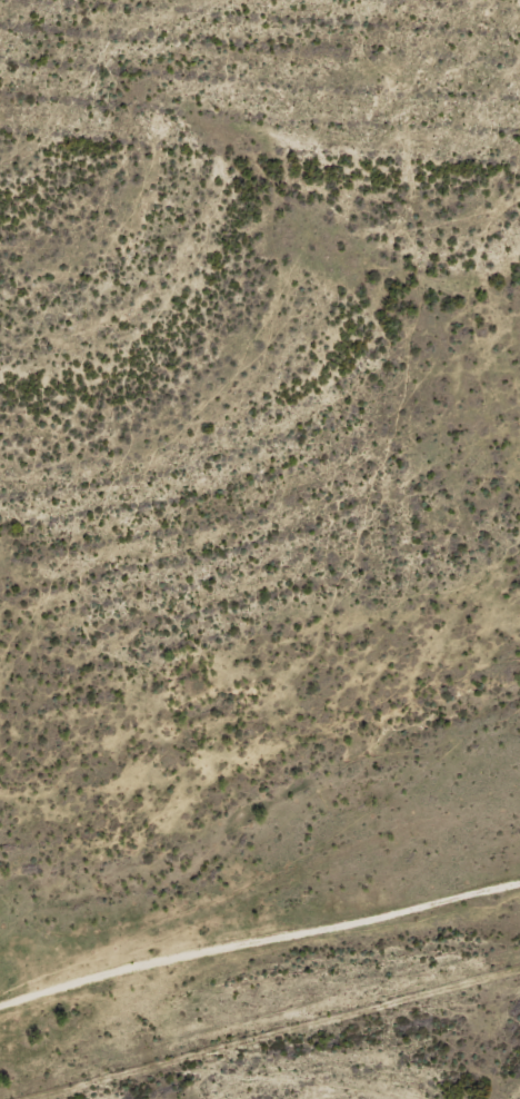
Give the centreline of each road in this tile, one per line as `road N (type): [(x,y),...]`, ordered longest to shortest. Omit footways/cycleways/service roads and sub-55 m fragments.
road 1 (track): [(519,895),(324,922),(0,1002)]
road 2 (track): [(0,1071),(30,1085),(178,1098)]

